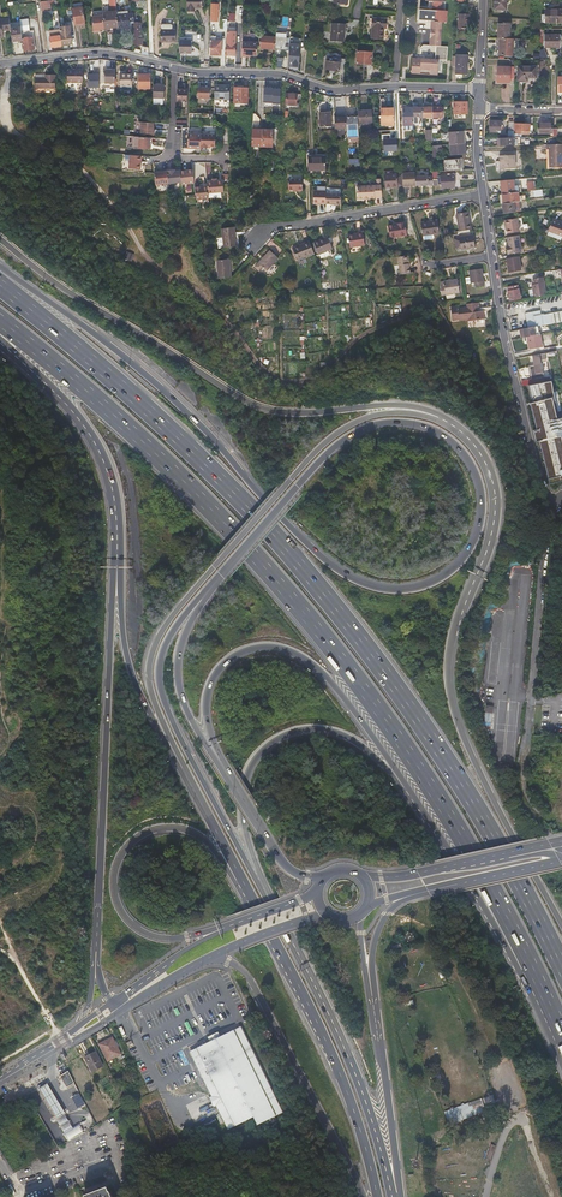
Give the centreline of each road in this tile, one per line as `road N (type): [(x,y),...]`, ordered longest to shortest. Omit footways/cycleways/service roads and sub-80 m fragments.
road 1 (motorway): [(561,968),(528,896),(405,698),(264,523),(0,281)]
road 2 (motorway): [(0,325),(175,474),(295,604),(439,797),(534,975)]
road 3 (track): [(7,62),(8,129),(85,175),(148,258),(204,302),(271,379),(296,388),(356,341),(409,314)]
road 4 (motorway): [(276,511),(331,450),(385,423),(443,435),(464,454),(481,496),(476,532),(453,568),(407,589),(346,573),(276,511)]
road 5 (motorway): [(464,434),(405,413),(350,425),(319,448),(212,568),(167,623),(150,661),(151,695),(182,769)]
road 6 (motorway): [(561,930),(453,704),(455,631),(495,509),(491,475),(464,434)]
road 7 (motorway): [(464,434),(438,414),(400,404),(298,414),(247,404),(57,286),(0,239)]
road 8 (motorway): [(117,555),(96,960)]
road 9 (motorway): [(229,775),(207,725),(212,681),(243,651),(278,648),(328,678),(411,793)]
road 10 (motorway): [(276,511),(160,388),(0,265)]
road 11 (primary): [(246,887),(327,1042),(378,1196)]
road 12 (motorway): [(264,890),(159,683),(166,642),(204,593)]
road 13 (primary): [(230,925),(181,938),(149,935),(122,914),(116,864),(147,832),(185,829),(205,839),(246,887)]
road 14 (motorway): [(392,1196),(350,1058),(264,890)]
road 15 (motorway): [(264,890),(244,794),(250,768),(277,739),(312,728),(336,732),(370,752),(411,793)]
road 16 (residential): [(172,68),(280,75),(327,90),(478,88)]
road 17 (residential): [(544,815),(521,784),(549,516)]
road 18 (primary): [(210,956),(247,974),(364,1196)]
road 19 (residential): [(549,516),(491,256)]
road 20 (motorway): [(0,343),(65,403),(97,445),(114,503),(117,555)]
road 21 (residential): [(253,246),(271,227),(482,193)]
road 22 (motorway): [(117,555),(133,678),(182,769)]
road 23 (motorway): [(411,793),(504,942),(534,975)]
road 24 (primary): [(398,1196),(370,981)]
road 25 (motorway): [(229,775),(206,747),(178,683),(183,640),(204,593)]
road 26 (residential): [(0,63),(96,53),(172,68)]
road 27 (primary): [(526,849),(419,873),(360,876)]
road 28 (motorway): [(327,877),(286,866),(229,775)]
road 29 (residential): [(226,159),(172,156),(172,68)]
road 30 (secondary): [(0,1084),(121,1011)]
road 31 (secondary): [(230,925),(113,1001)]
road 32 (primary): [(428,891),(561,861)]
road 33 (motorway): [(182,769),(246,887)]
road 34 (primary): [(210,956),(329,914)]

